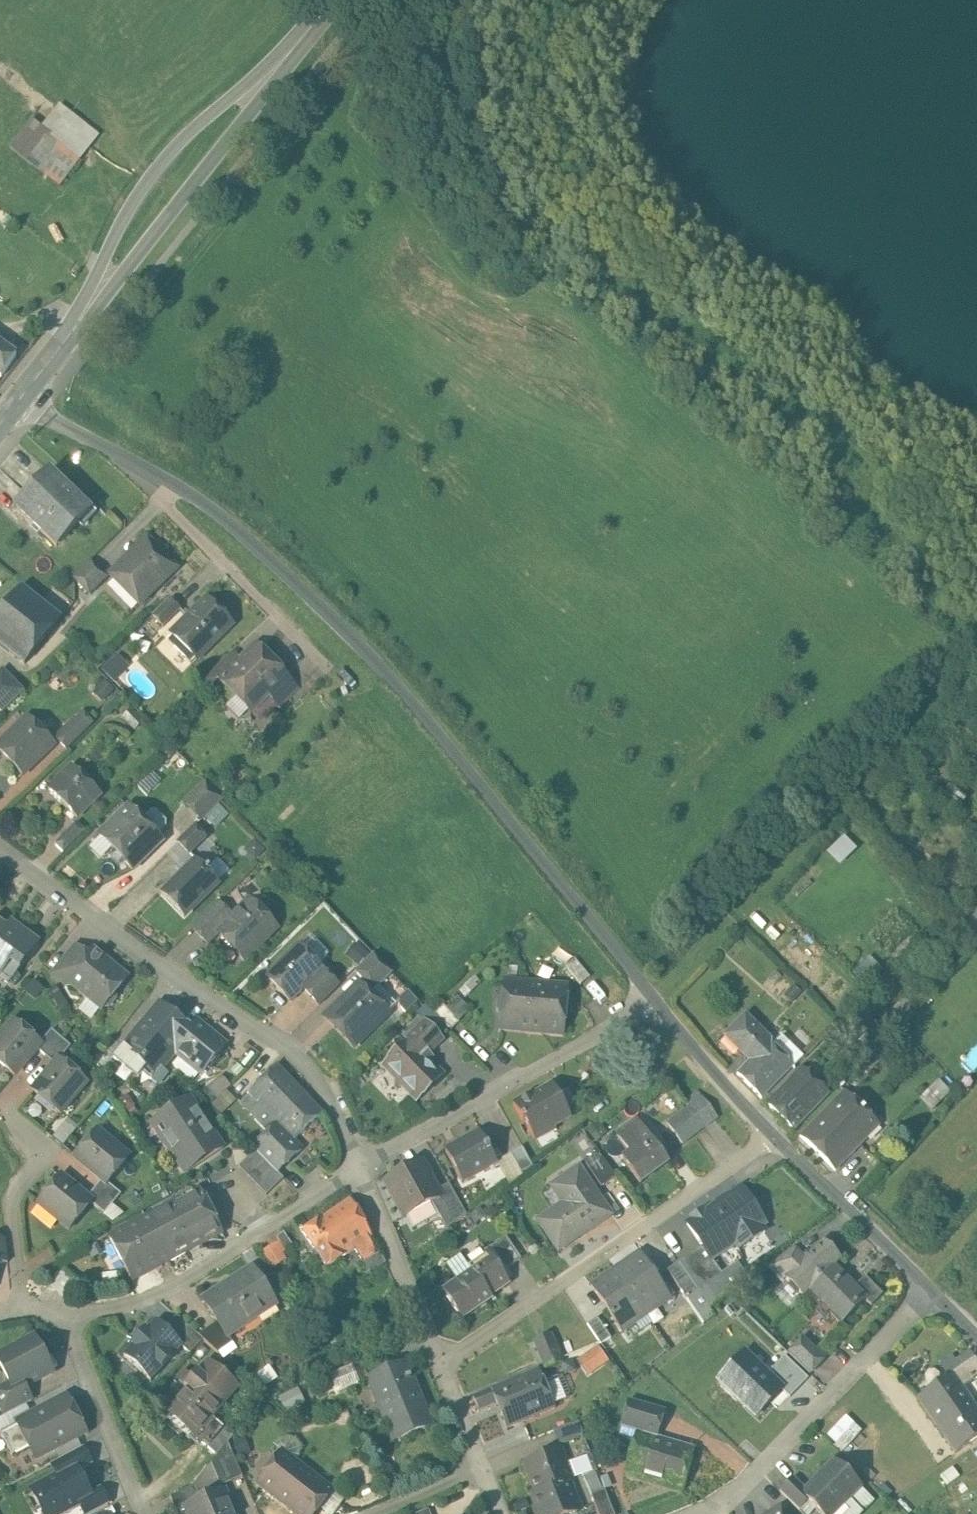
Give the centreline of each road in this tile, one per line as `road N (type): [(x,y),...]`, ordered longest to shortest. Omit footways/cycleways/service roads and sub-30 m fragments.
road 1 (residential): [(19,398),(197,492),(351,638),(649,989)]
road 2 (residential): [(358,1171),(326,1088),(288,1049),(0,846)]
road 3 (secondary): [(330,0),(163,160),(128,211),(70,333)]
road 4 (secondary): [(70,333),(339,0)]
road 5 (residential): [(441,1361),(777,1138)]
road 6 (residential): [(358,1171),(649,989)]
road 7 (residential): [(63,1309),(146,1300),(358,1171)]
road 8 (residential): [(931,1284),(727,1502),(697,1513)]
road 9 (residential): [(63,1309),(146,1513)]
road 10 (residential): [(777,1138),(931,1284)]
road 11 (residential): [(441,1361),(358,1171)]
road 12 (residential): [(649,989),(777,1138)]
road 13 (track): [(102,263),(82,252),(102,188),(90,155)]

